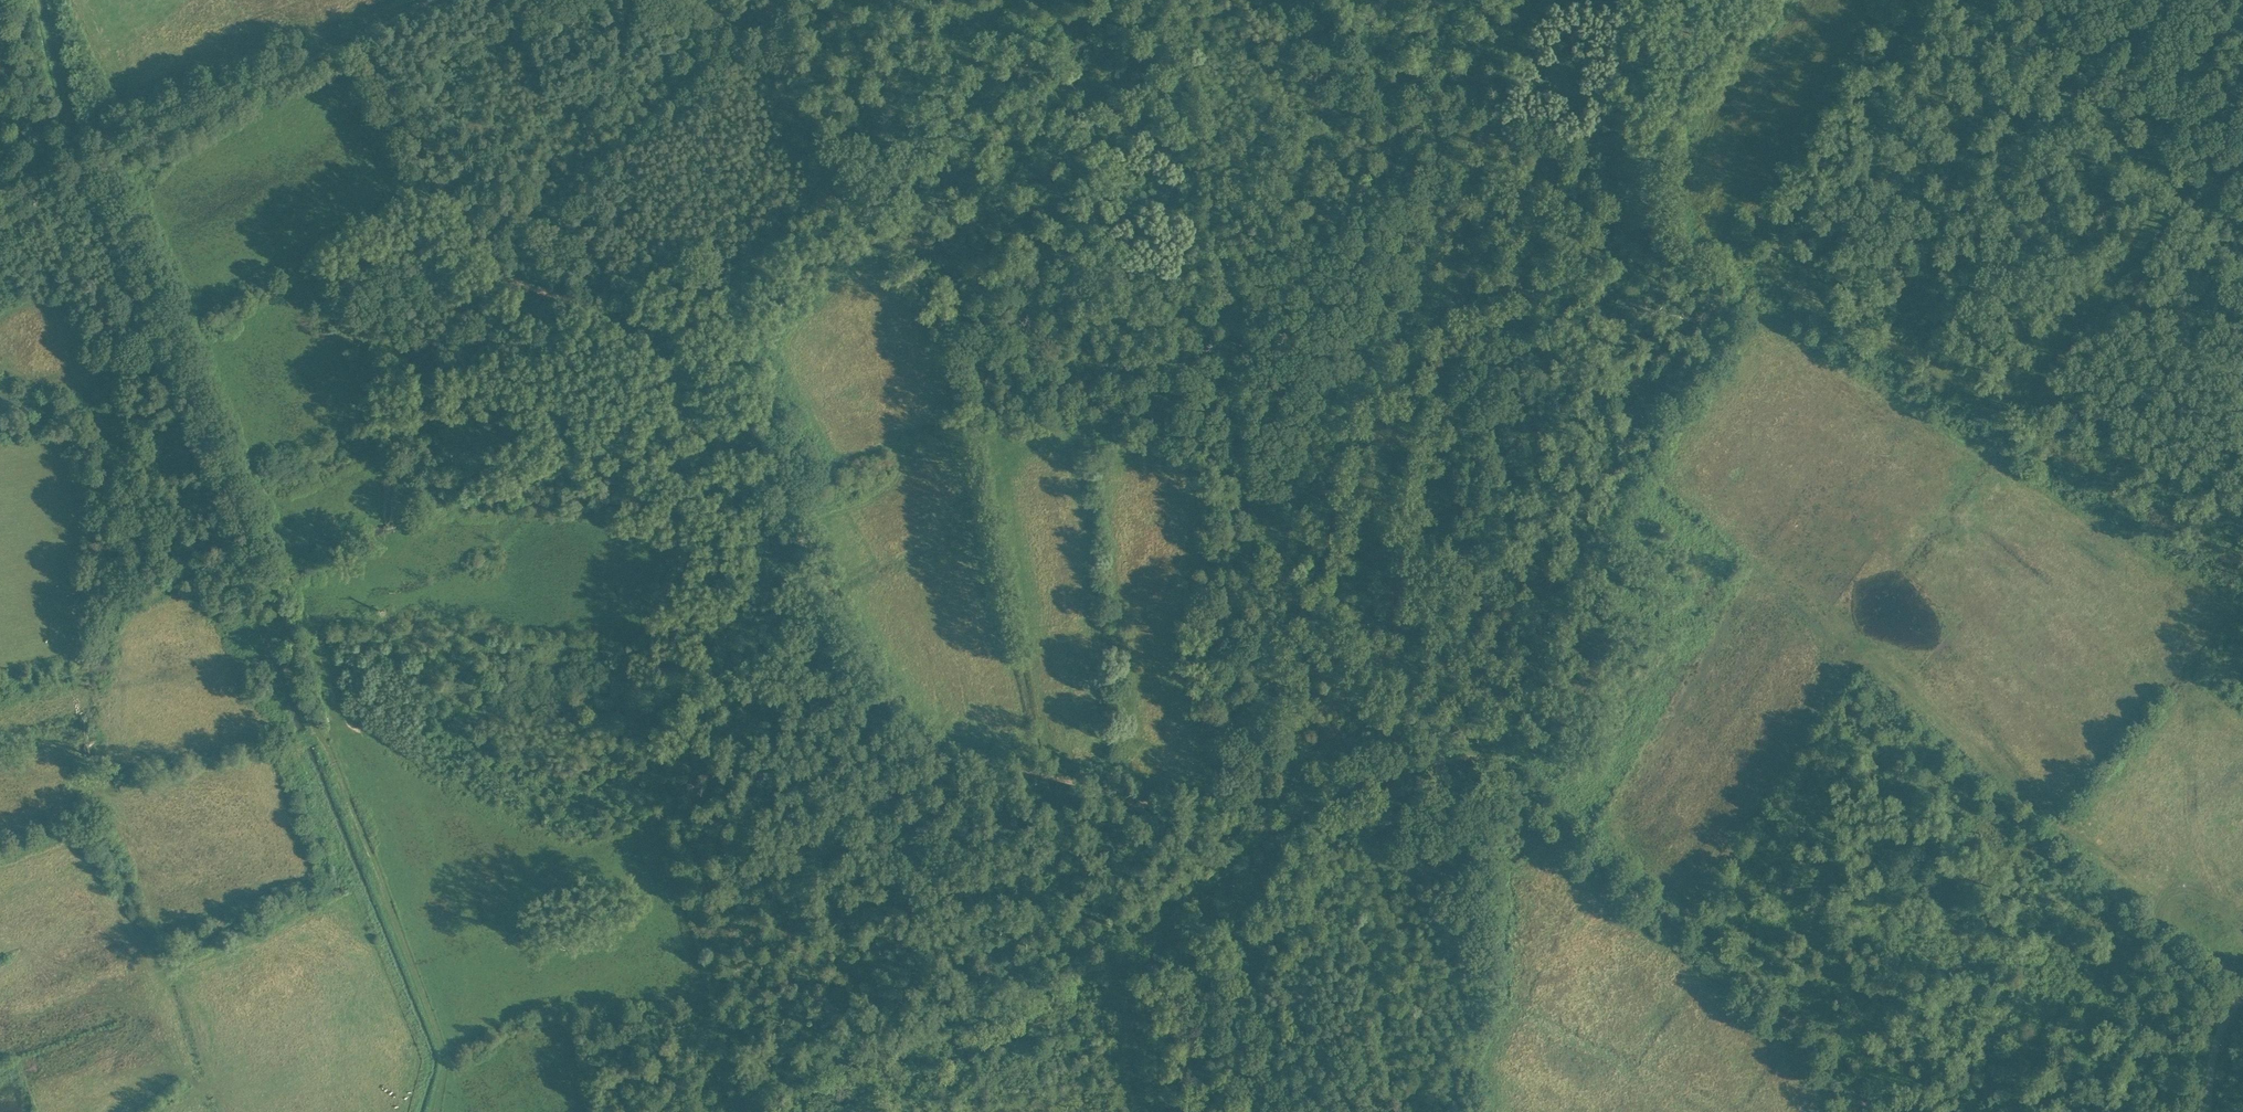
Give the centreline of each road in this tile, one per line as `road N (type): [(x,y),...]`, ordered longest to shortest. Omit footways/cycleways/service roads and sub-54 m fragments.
road 1 (track): [(1873,1111),(1749,983),(1493,765),(1261,826),(953,756),(919,738),(705,373),(660,327),(505,278),(473,251),(350,42)]
road 2 (track): [(232,496),(307,715),(326,735),(440,1037),(435,1111)]
road 3 (track): [(1136,1111),(1106,942),(1153,916),(1261,826)]
road 4 (track): [(232,496),(103,160)]
road 5 (track): [(350,42),(90,165)]
road 6 (unclassified): [(2207,1111),(2215,1039),(2242,994)]

